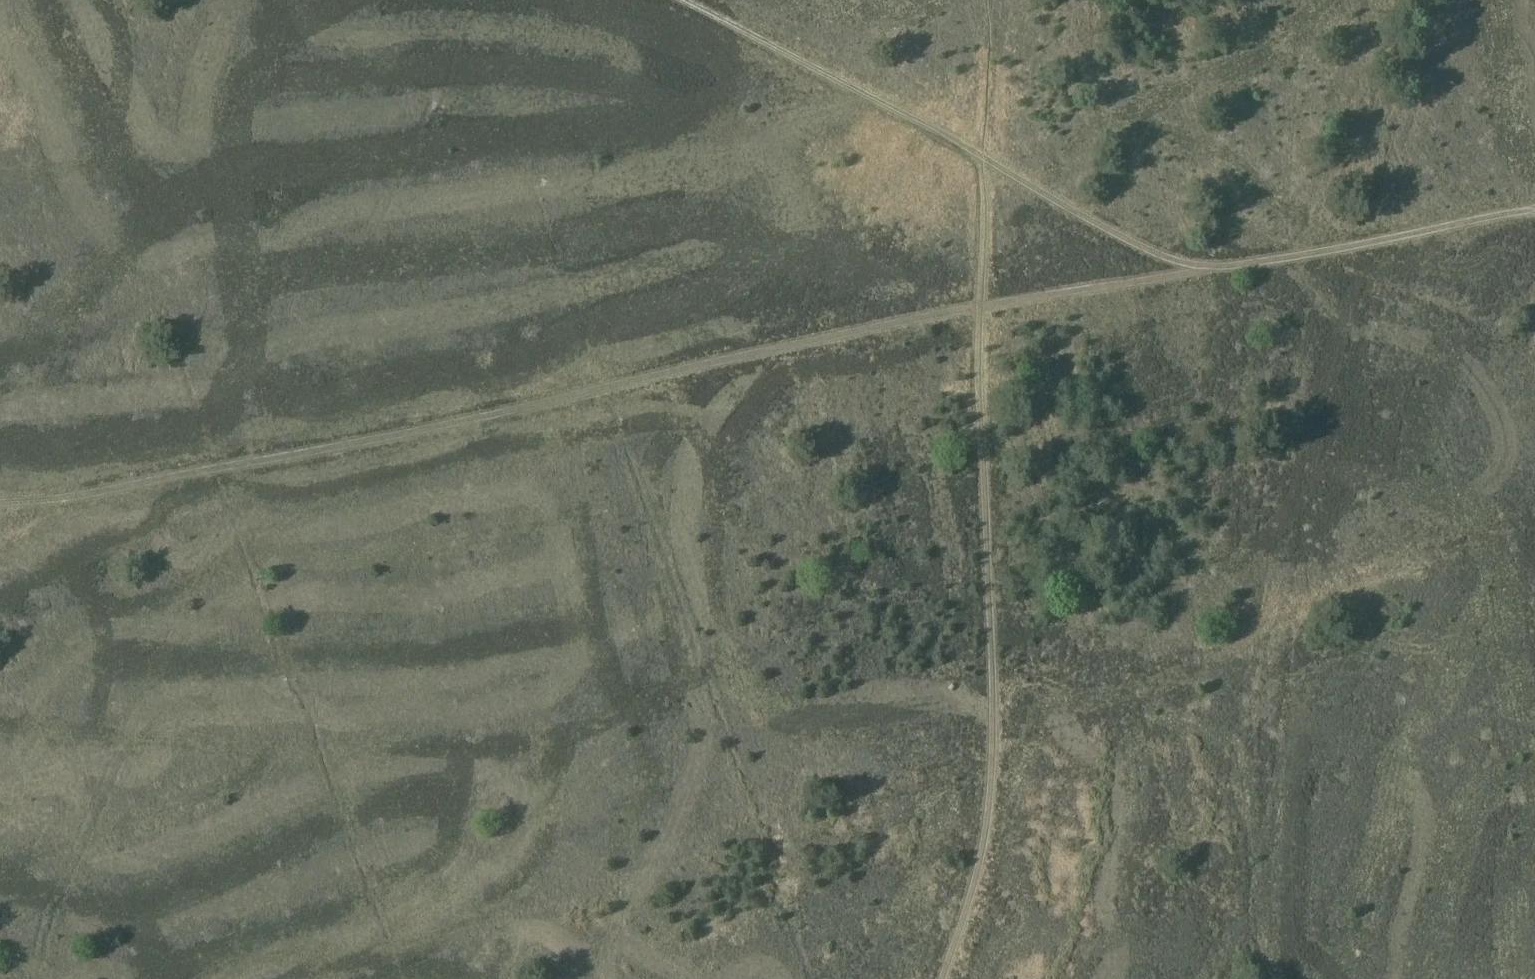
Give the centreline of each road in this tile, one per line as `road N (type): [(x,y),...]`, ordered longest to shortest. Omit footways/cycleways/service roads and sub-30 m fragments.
road 1 (track): [(1195,269),(1115,238),(983,156),(674,0)]
road 2 (track): [(1525,210),(1195,269)]
road 3 (track): [(1195,269),(981,304)]

